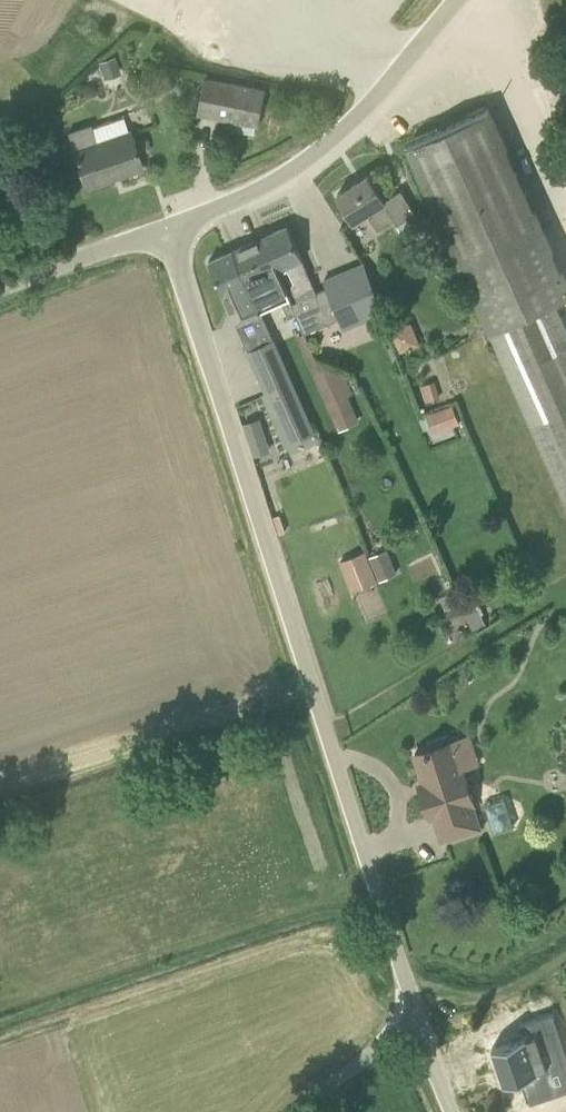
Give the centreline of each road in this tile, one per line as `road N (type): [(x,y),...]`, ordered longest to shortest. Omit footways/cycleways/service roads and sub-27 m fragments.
road 1 (unclassified): [(419,1017),(179,231)]
road 2 (unclassified): [(179,231),(263,195),(398,97),(470,0)]
road 3 (unclassified): [(179,231),(0,283)]
road 4 (unclassified): [(295,1111),(419,1017)]

